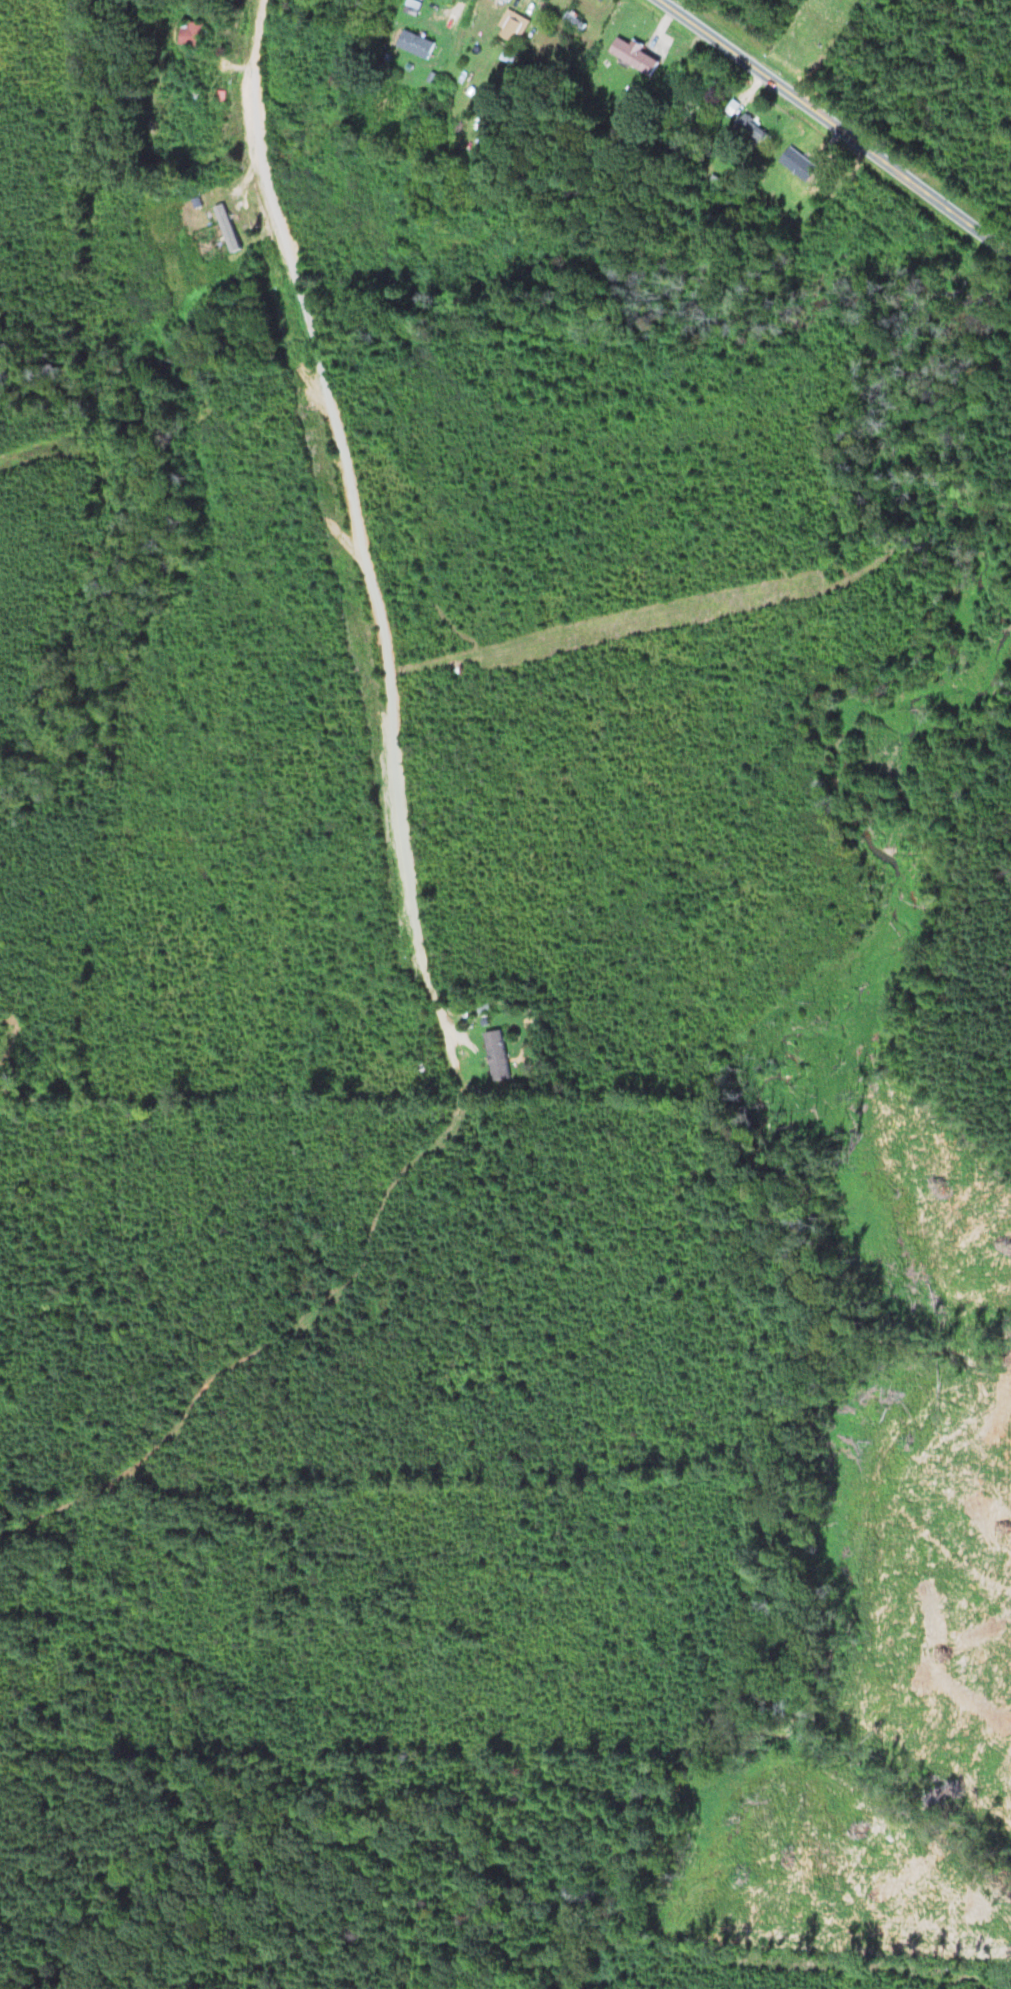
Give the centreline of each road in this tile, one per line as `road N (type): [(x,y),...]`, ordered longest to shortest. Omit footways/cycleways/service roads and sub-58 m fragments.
road 1 (residential): [(1010,251),(673,0)]

